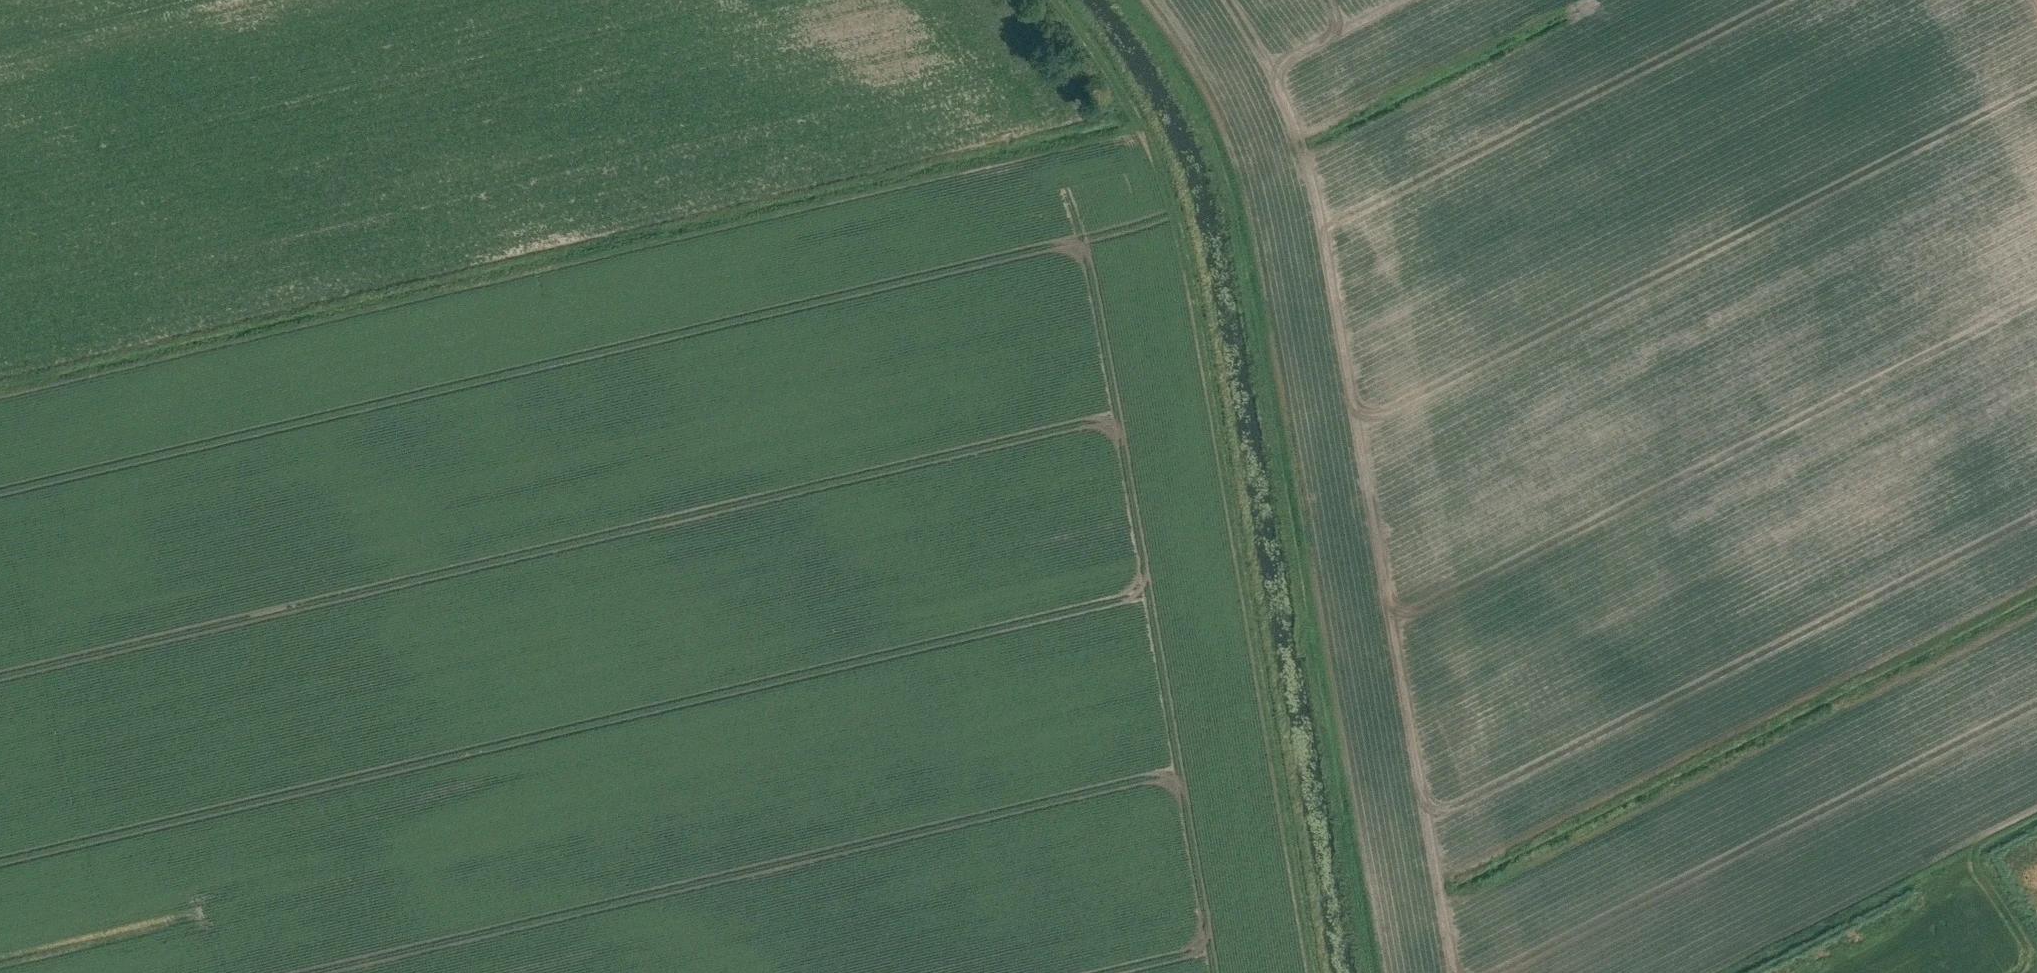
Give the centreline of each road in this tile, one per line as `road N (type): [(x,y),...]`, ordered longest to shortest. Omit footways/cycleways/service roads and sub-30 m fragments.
road 1 (track): [(1065,0),(1159,135),(1177,181),(1321,972)]

